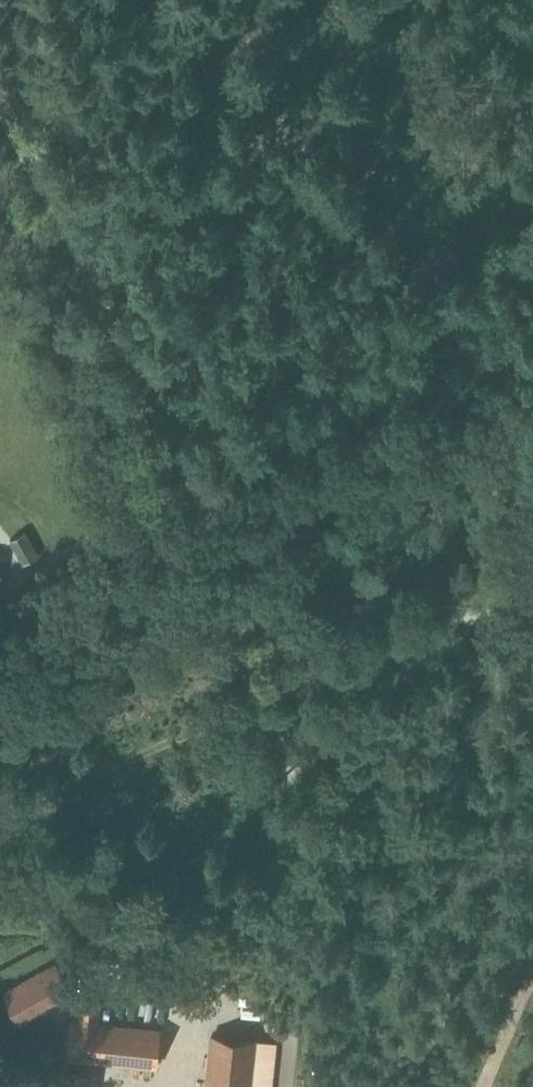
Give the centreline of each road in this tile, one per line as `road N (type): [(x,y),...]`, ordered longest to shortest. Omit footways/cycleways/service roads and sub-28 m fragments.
road 1 (track): [(0,82),(213,473)]
road 2 (track): [(532,343),(474,381),(213,473)]
road 3 (track): [(532,600),(452,600),(263,682)]
road 4 (track): [(213,473),(289,712)]
road 5 (track): [(213,473),(0,586)]
road 6 (track): [(532,953),(470,1086)]

